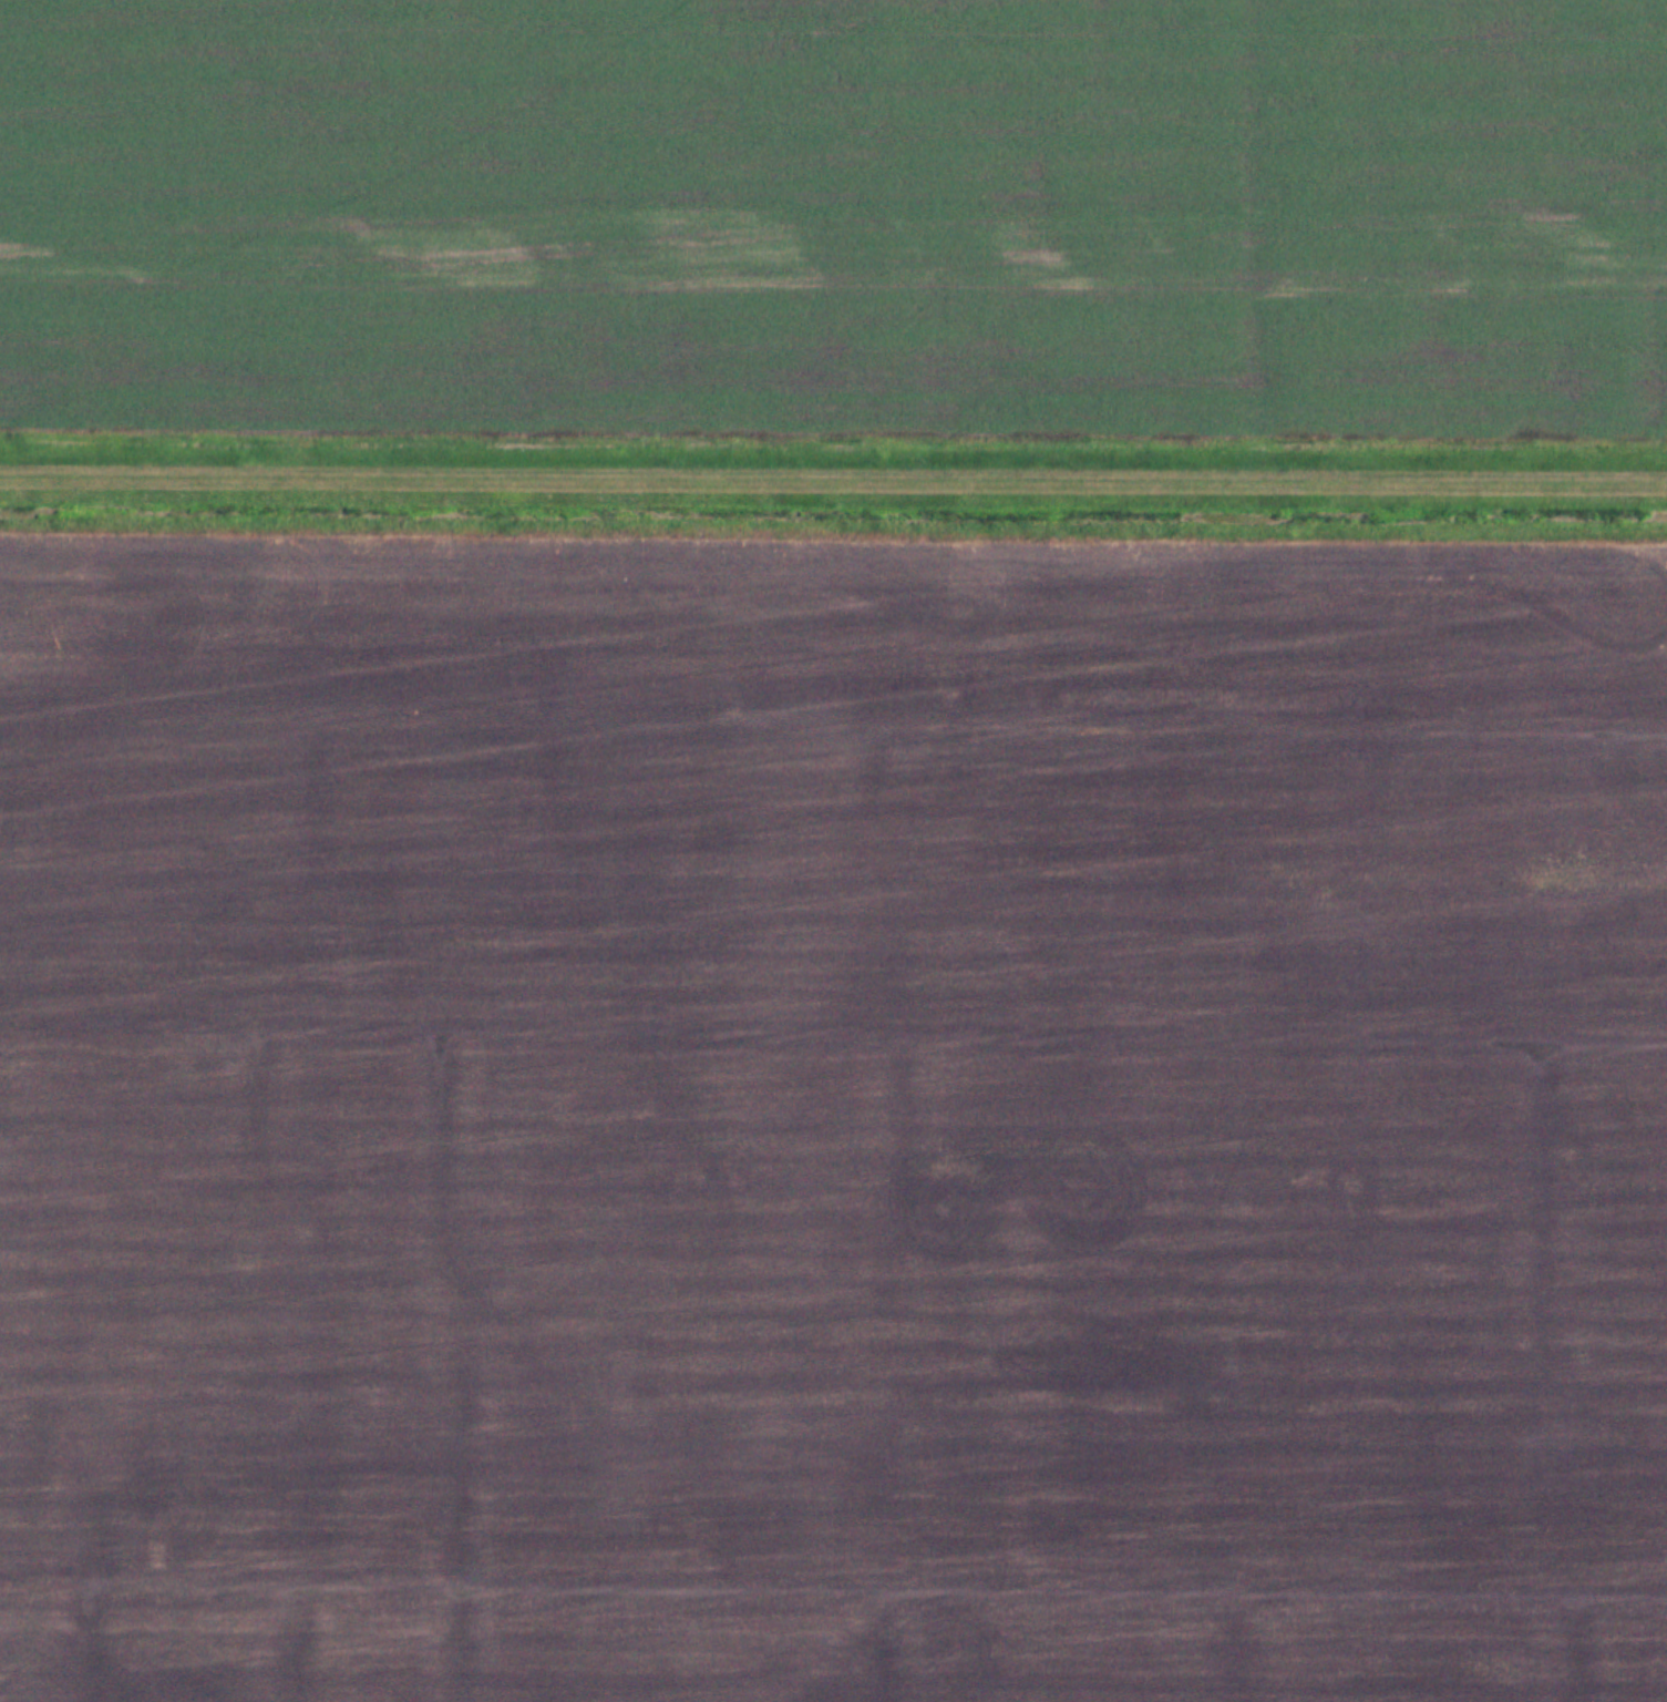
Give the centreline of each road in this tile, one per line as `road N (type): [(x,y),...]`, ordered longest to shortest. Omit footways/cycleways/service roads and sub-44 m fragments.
road 1 (track): [(1666,473),(0,462)]

